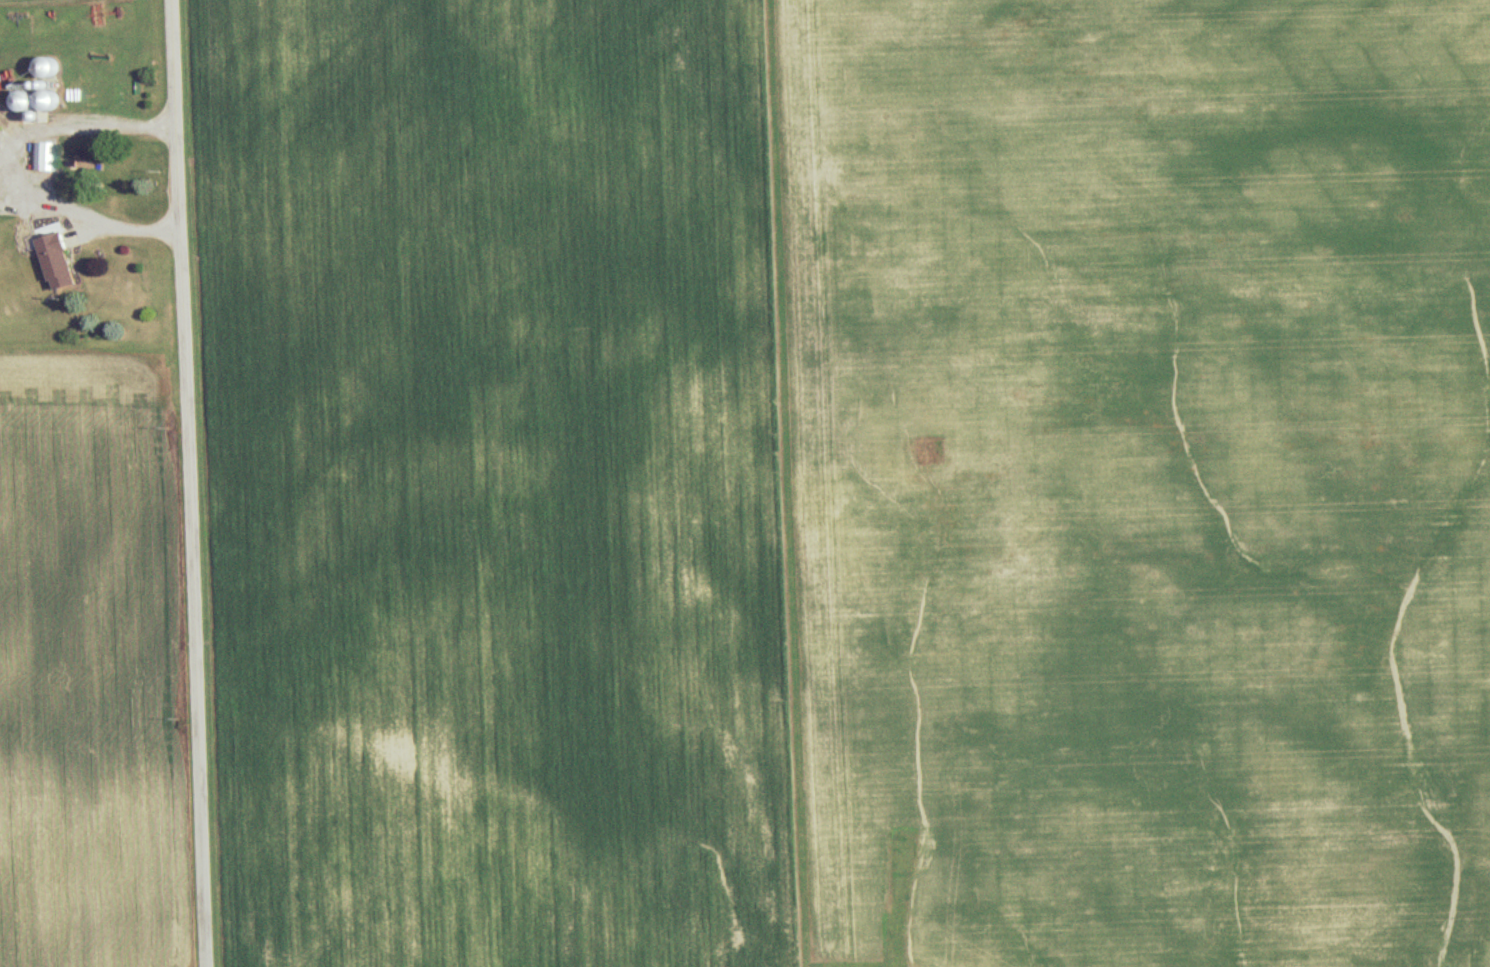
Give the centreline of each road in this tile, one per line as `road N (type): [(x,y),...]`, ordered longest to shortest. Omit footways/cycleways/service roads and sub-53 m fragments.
road 1 (residential): [(201,966),(164,0)]

